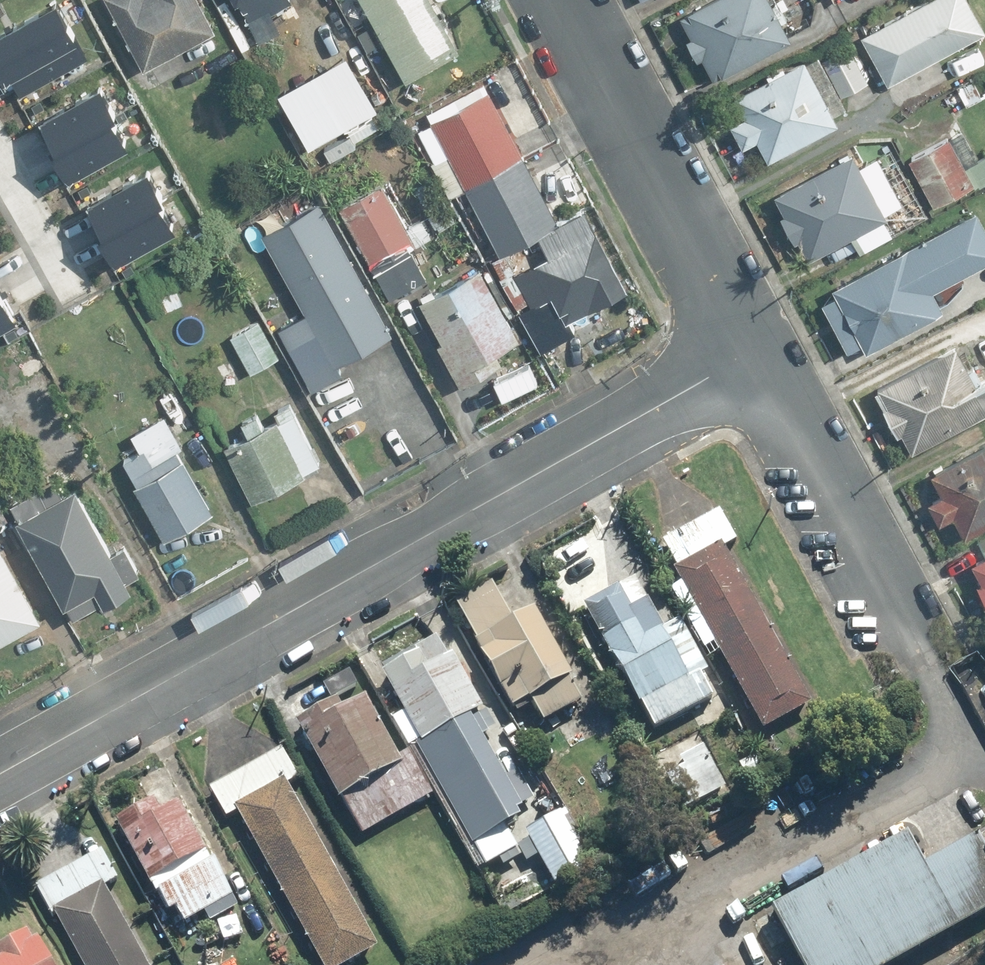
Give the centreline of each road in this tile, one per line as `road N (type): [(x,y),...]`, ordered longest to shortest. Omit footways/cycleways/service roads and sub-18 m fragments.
road 1 (unclassified): [(756,353),(0,770)]
road 2 (unclassified): [(756,353),(568,0)]
road 3 (unclassified): [(940,683),(756,353)]

